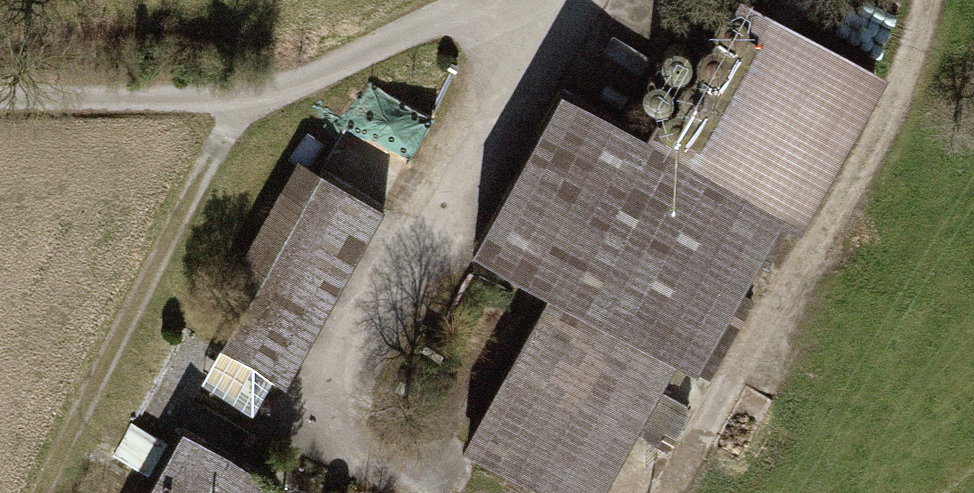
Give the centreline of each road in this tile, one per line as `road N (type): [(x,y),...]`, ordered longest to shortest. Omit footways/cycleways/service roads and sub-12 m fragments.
road 1 (track): [(552,0),(336,406),(349,447),(416,492)]
road 2 (track): [(665,492),(898,105),(928,0)]
road 3 (track): [(252,101),(221,140),(45,492)]

